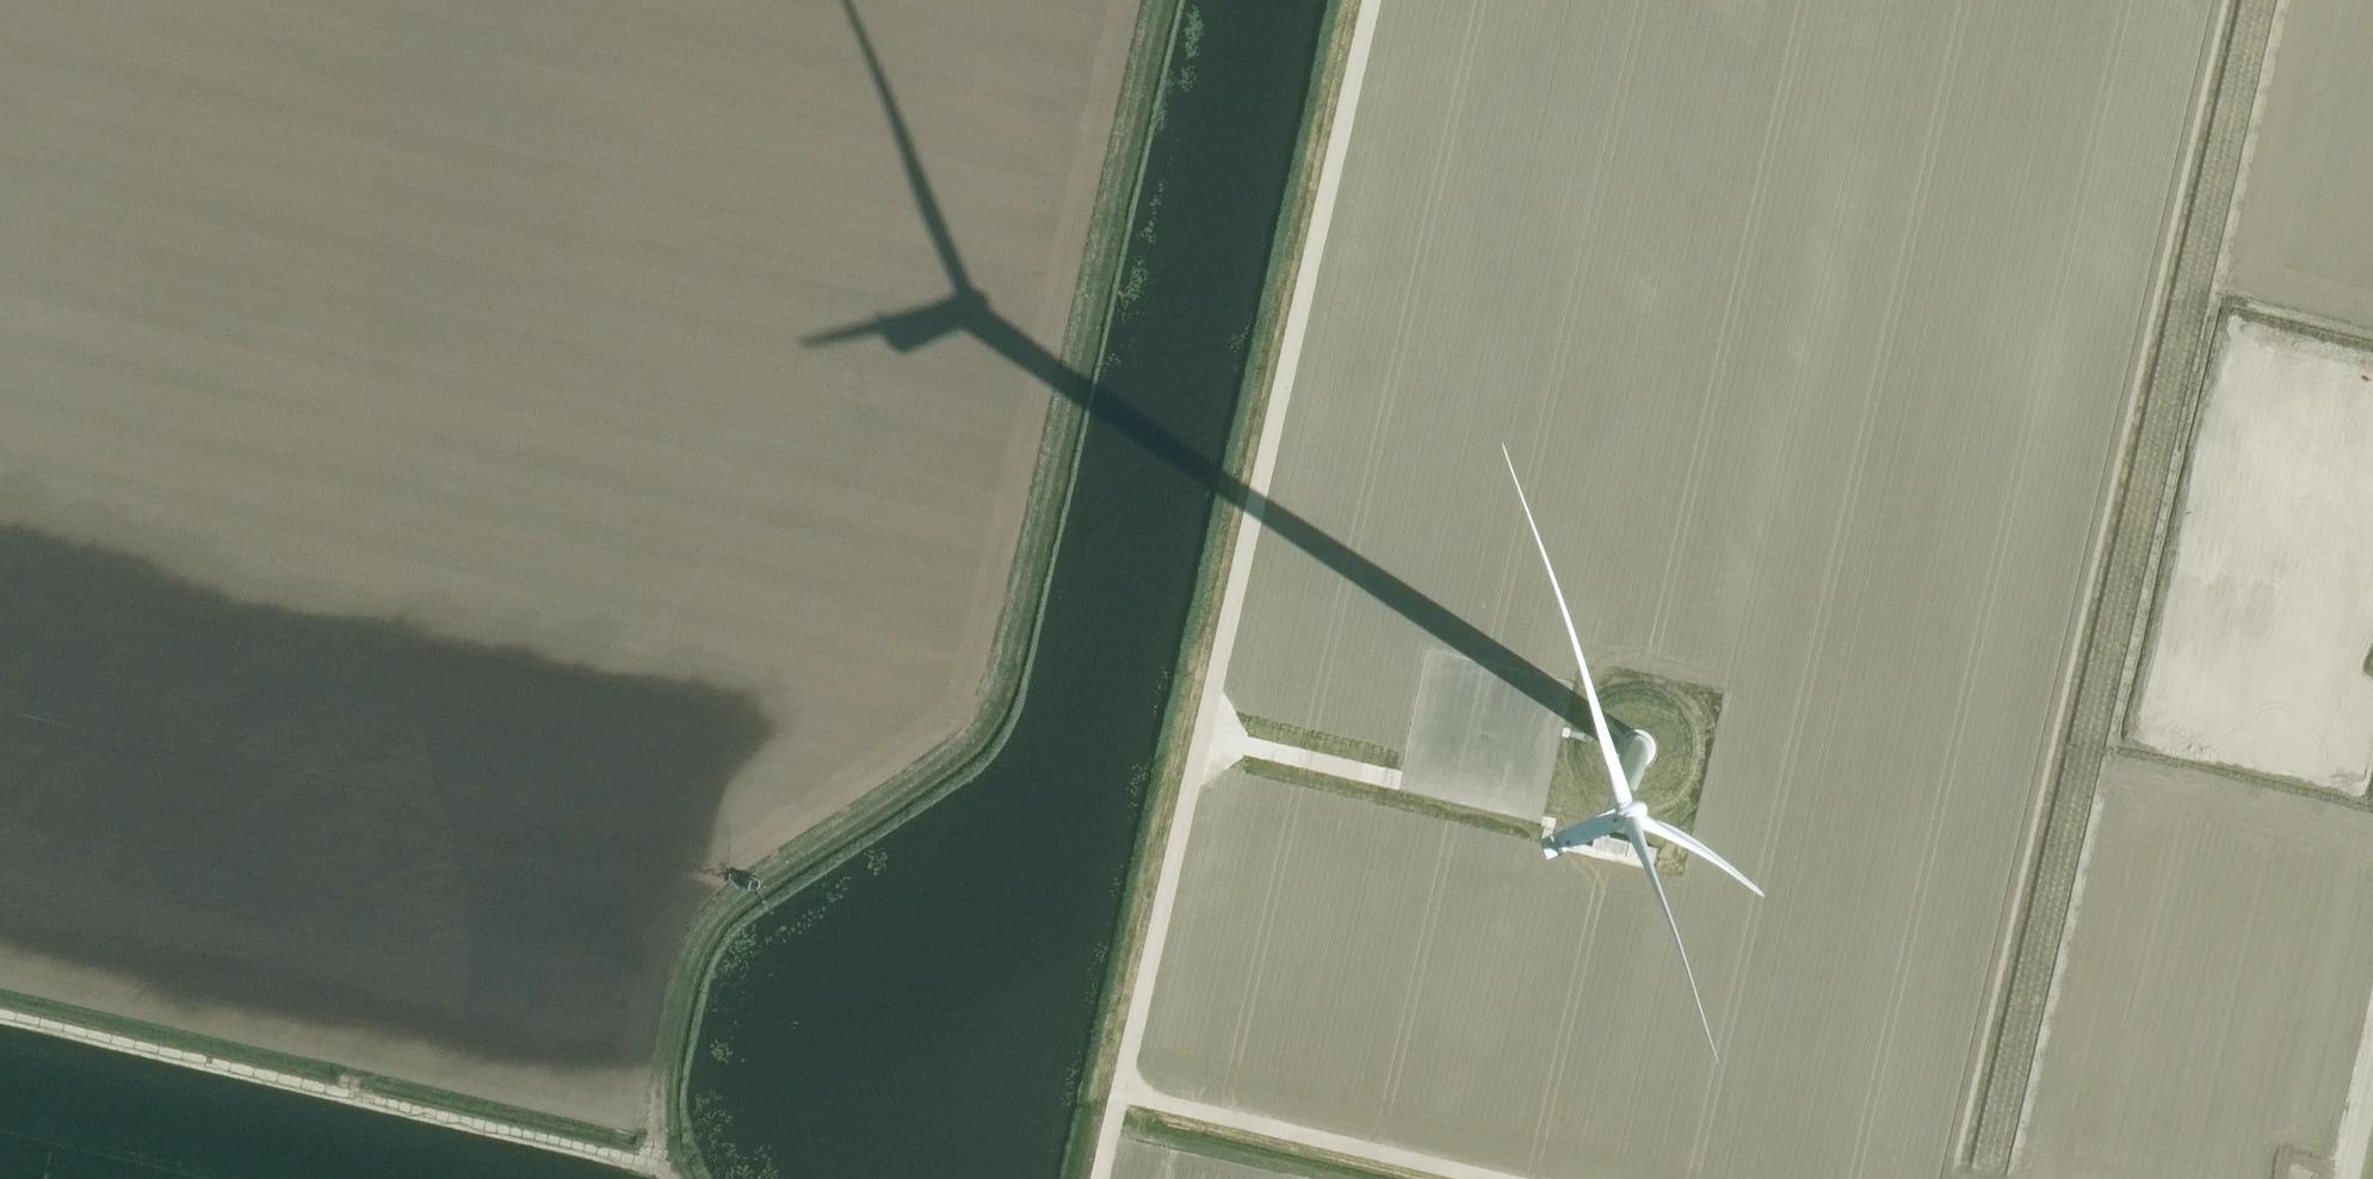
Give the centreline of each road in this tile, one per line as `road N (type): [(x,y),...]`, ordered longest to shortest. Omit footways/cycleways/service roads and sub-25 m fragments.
road 1 (track): [(669,1169),(0,1015)]
road 2 (track): [(1471,1178),(1122,1098)]

